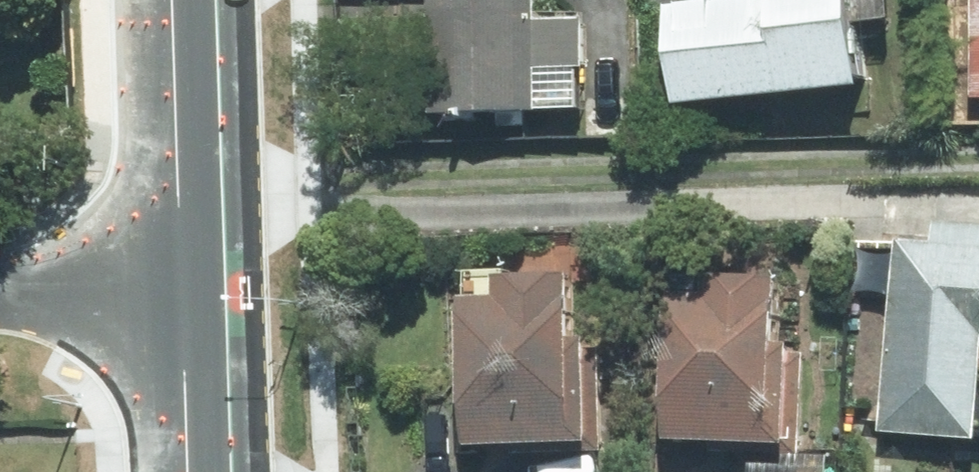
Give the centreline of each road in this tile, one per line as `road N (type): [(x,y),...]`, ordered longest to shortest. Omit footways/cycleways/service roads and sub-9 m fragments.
road 1 (primary): [(190,0),(197,288)]
road 2 (residential): [(0,293),(197,288)]
road 3 (primary): [(197,288),(203,471)]

